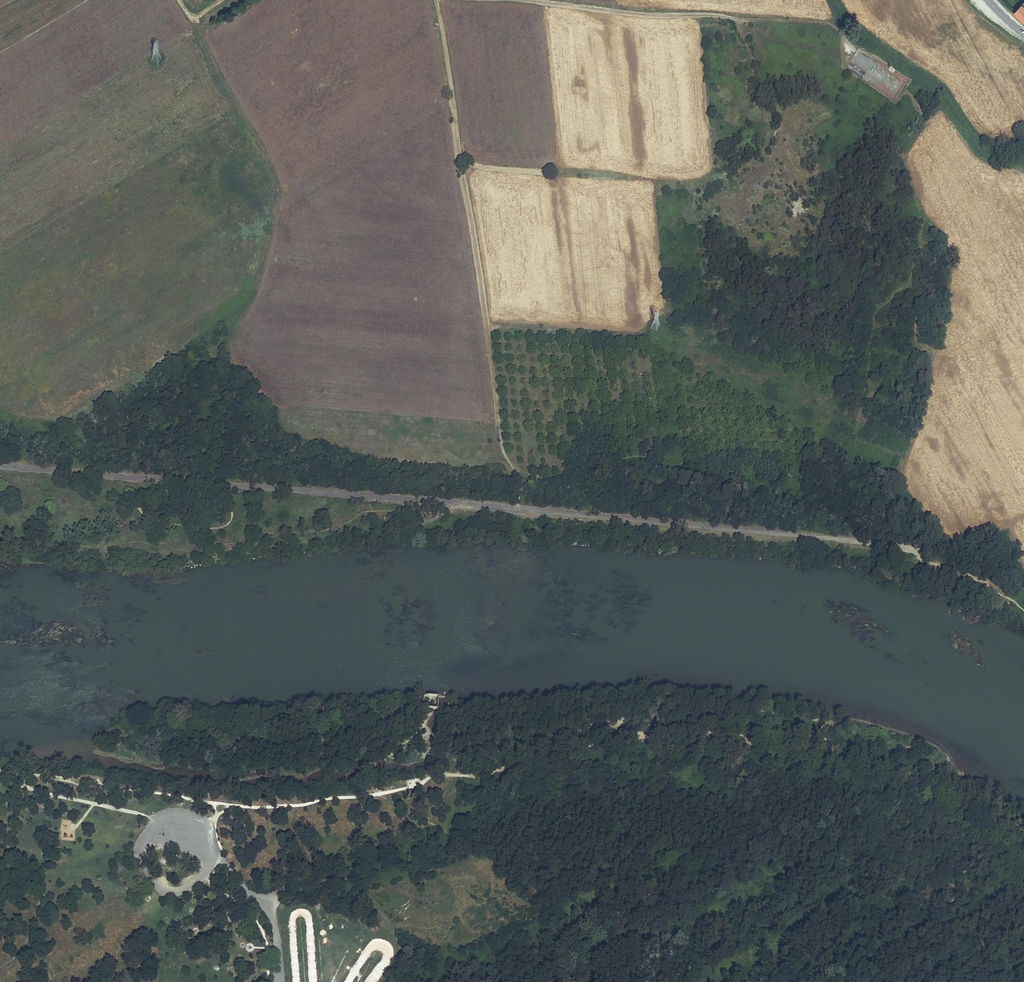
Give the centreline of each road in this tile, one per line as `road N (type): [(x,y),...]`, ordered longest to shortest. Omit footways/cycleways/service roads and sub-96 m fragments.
road 1 (unclassified): [(0,466),(931,550)]
road 2 (track): [(435,0),(503,448),(512,467)]
road 3 (track): [(192,20),(265,160),(276,198),(256,290),(230,338),(235,368)]
road 4 (track): [(524,0),(811,22),(847,39)]

